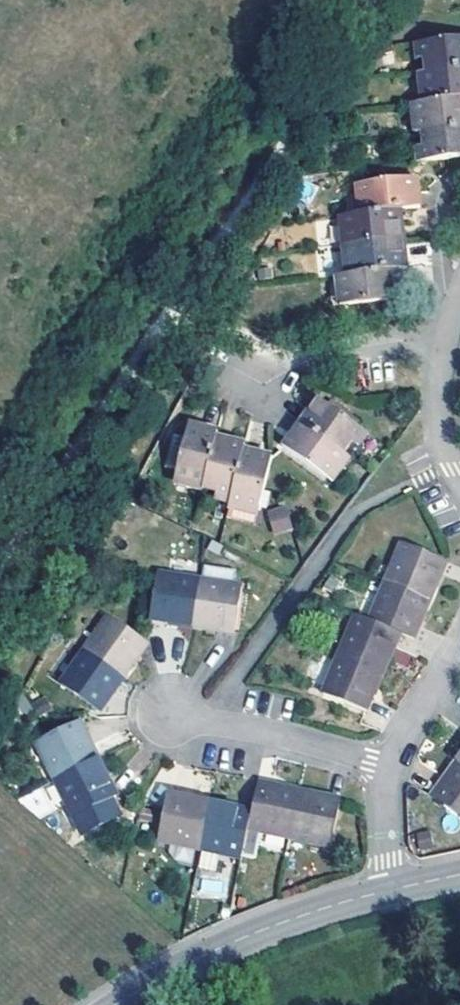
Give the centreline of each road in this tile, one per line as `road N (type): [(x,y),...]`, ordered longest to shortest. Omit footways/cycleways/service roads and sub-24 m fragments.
road 1 (tertiary): [(116,1004),(253,934),(391,890)]
road 2 (residential): [(169,716),(294,737),(390,769)]
road 3 (residential): [(445,340),(350,349),(264,384)]
road 4 (residential): [(445,340),(438,400),(459,475)]
road 5 (residential): [(459,652),(390,769)]
road 6 (residential): [(390,769),(391,890)]

